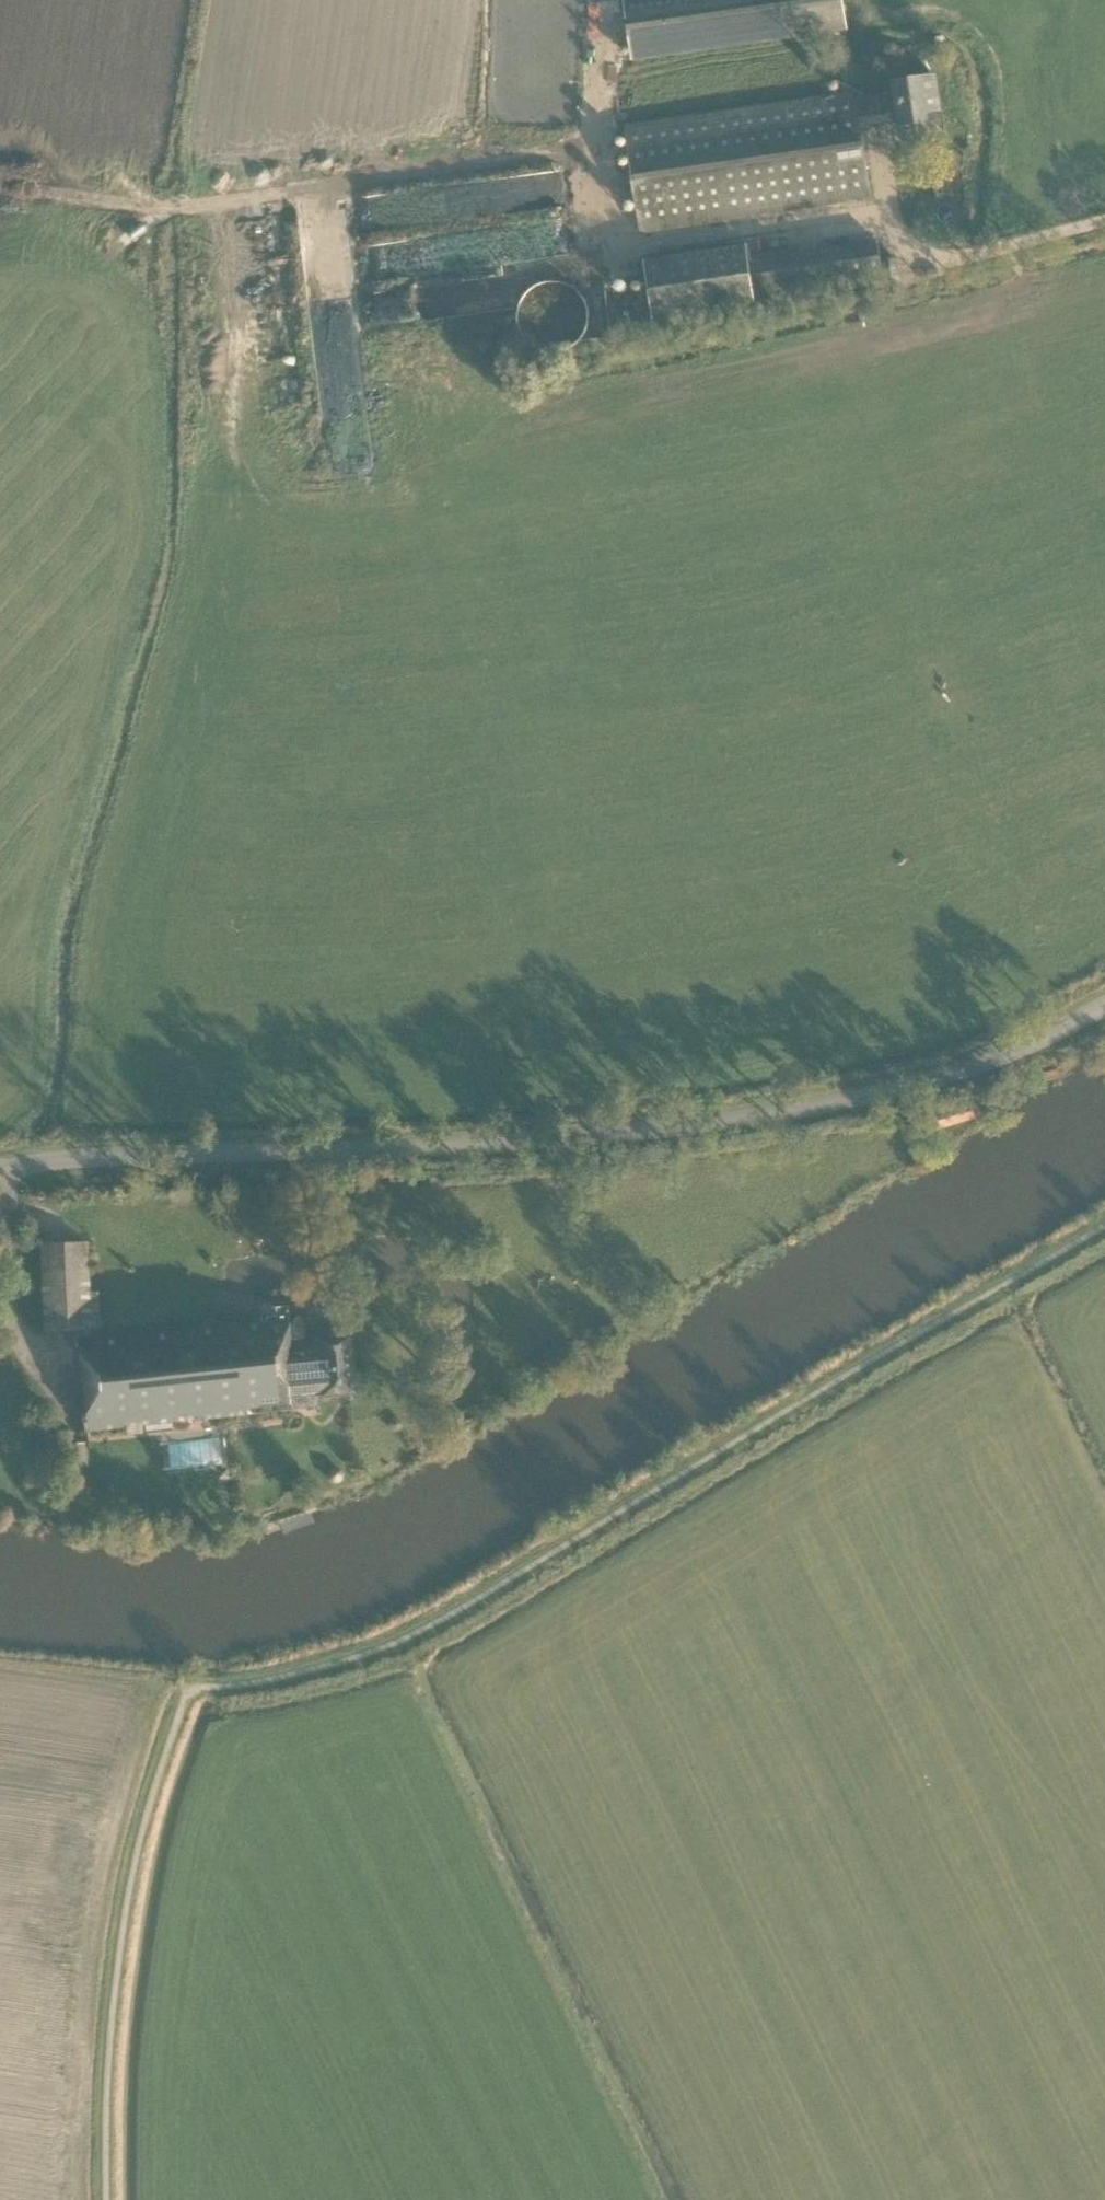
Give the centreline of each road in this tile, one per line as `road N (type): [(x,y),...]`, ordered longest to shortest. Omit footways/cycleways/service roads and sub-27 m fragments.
road 1 (tertiary): [(0,1168),(115,1154),(565,1135),(766,1112),(941,1076),(1104,1006)]
road 2 (track): [(606,147),(187,207),(0,187)]

